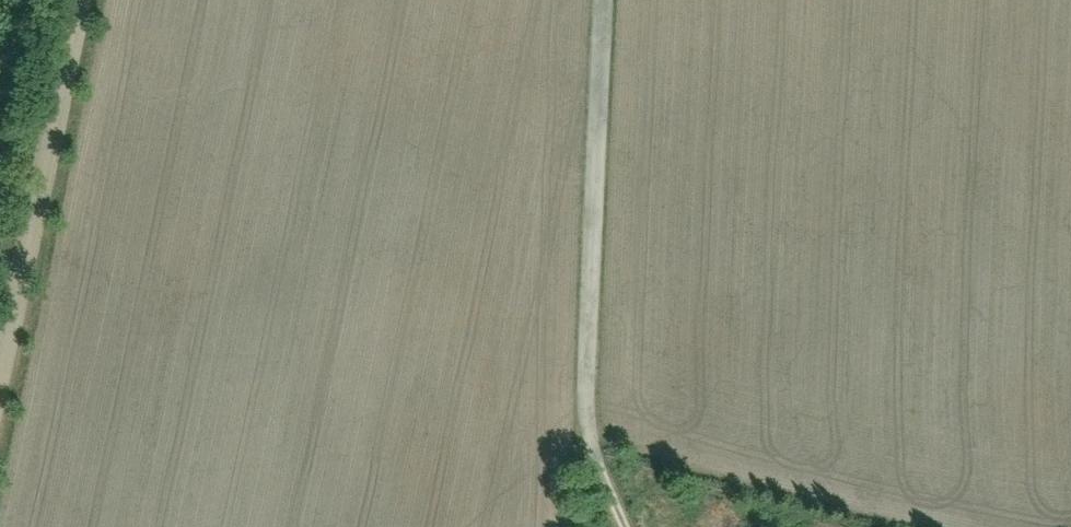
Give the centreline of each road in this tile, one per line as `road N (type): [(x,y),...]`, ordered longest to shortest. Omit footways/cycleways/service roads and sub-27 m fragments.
road 1 (unclassified): [(82,0),(0,373)]

